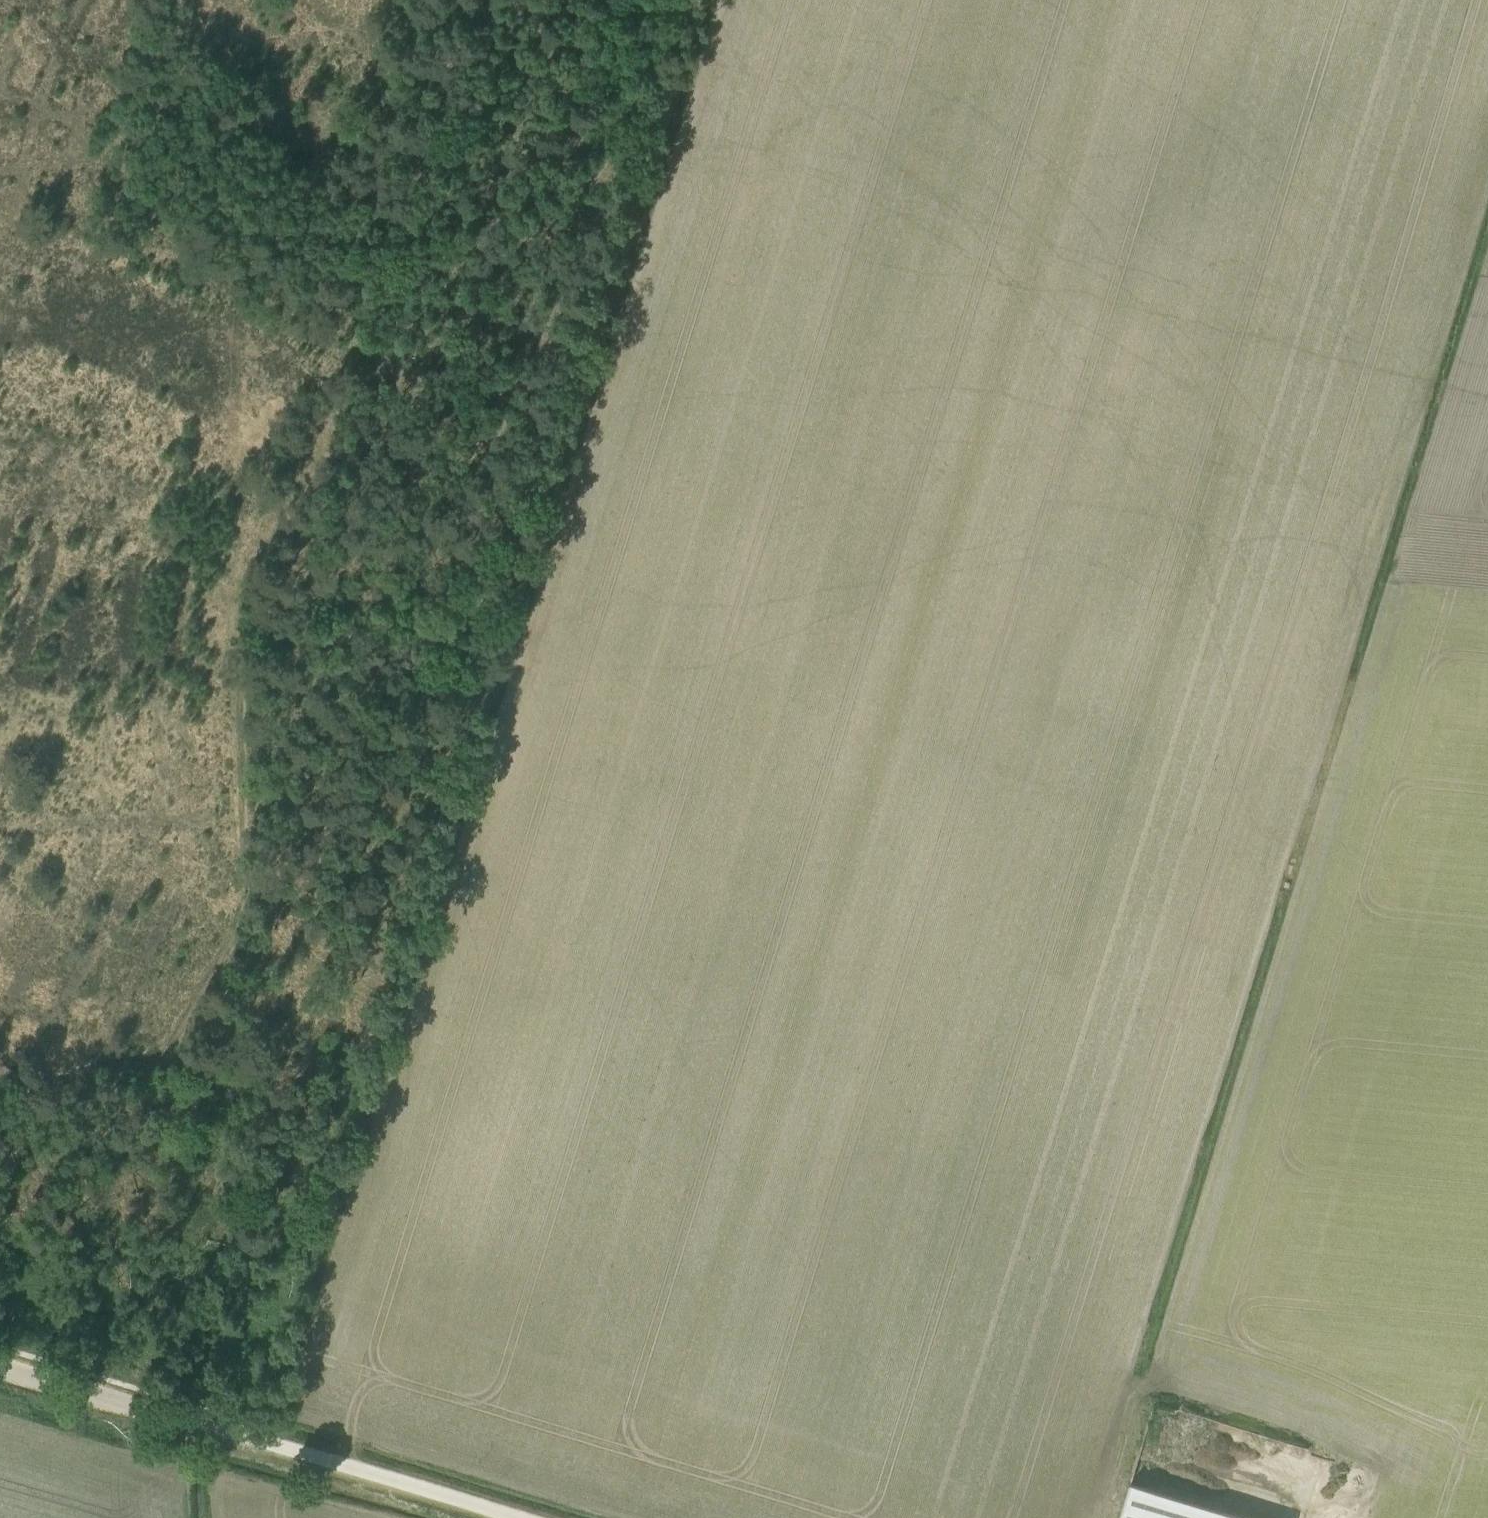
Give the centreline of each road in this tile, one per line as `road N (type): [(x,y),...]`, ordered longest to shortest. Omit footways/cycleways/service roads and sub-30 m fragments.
road 1 (track): [(237,1437),(506,1517)]
road 2 (track): [(0,1367),(237,1437)]

